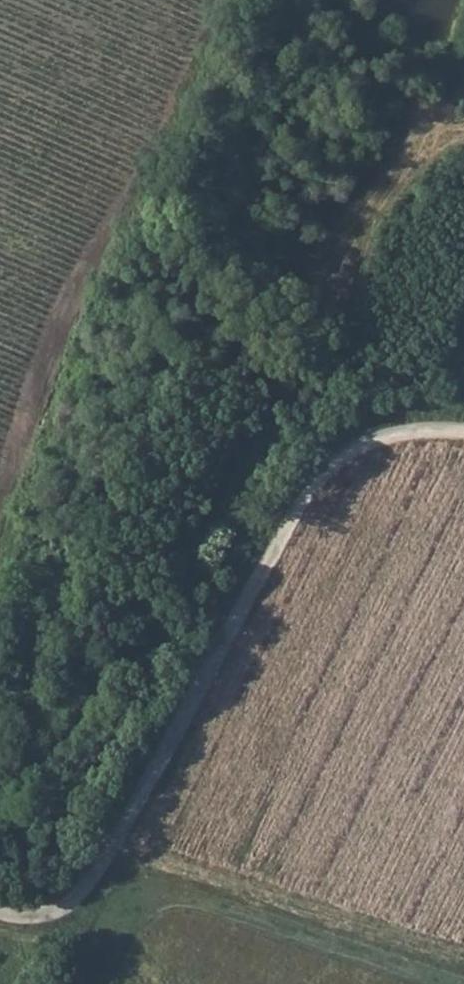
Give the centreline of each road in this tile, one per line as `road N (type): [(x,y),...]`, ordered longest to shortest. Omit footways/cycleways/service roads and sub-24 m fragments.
road 1 (track): [(0,913),(36,916),(57,907),(98,866),(315,483),(370,442),(463,433)]
road 2 (track): [(224,0),(71,333),(0,530)]

